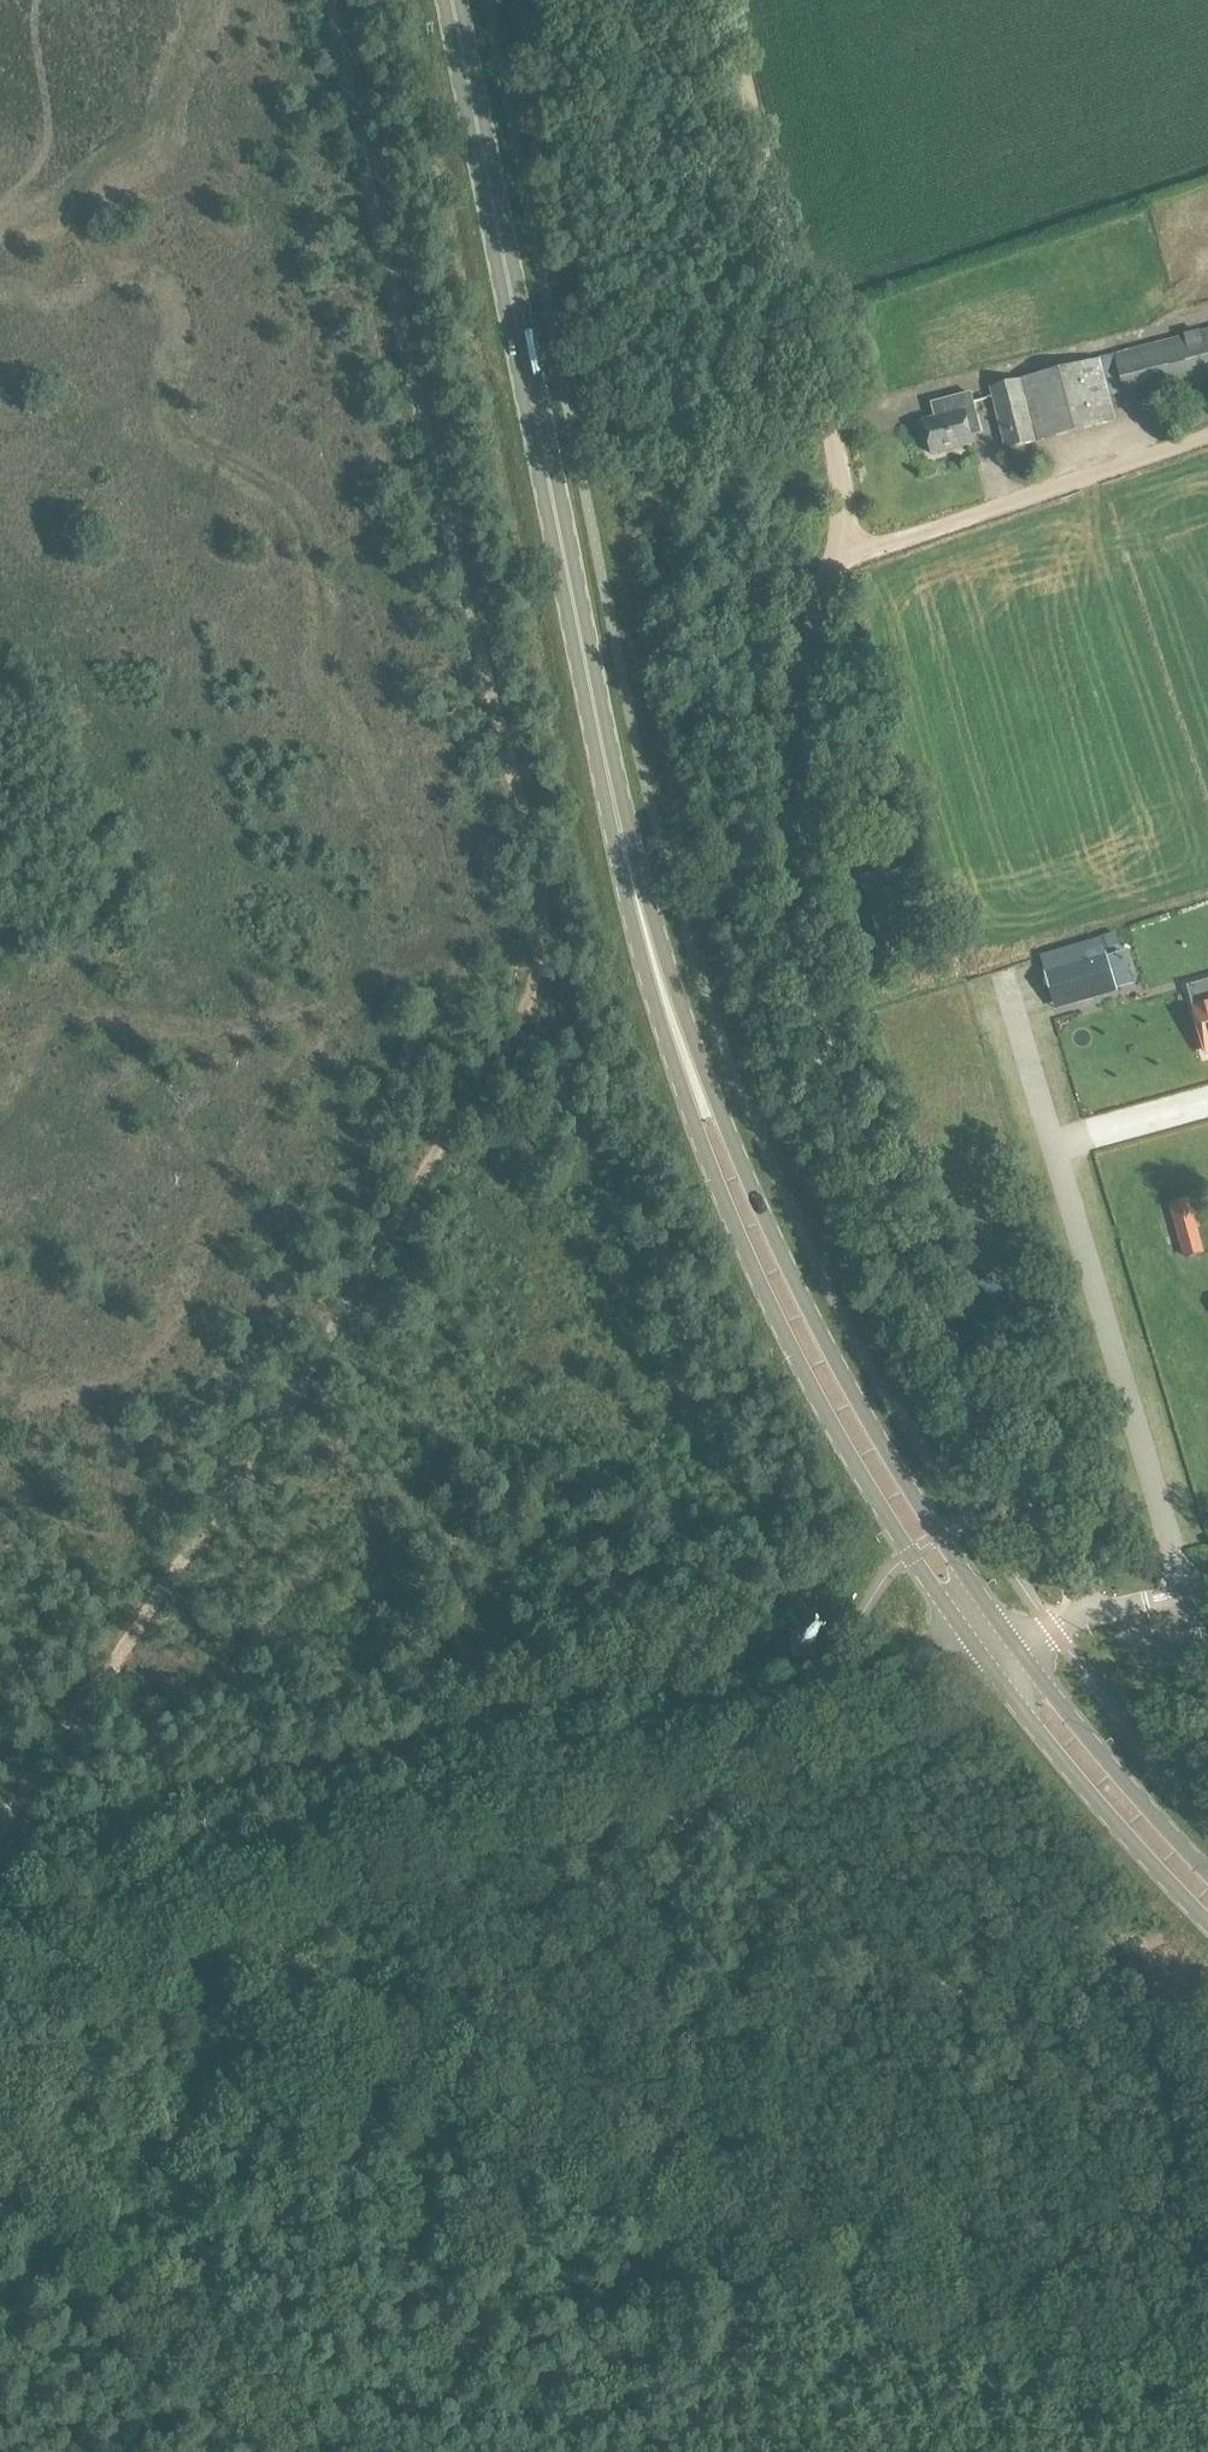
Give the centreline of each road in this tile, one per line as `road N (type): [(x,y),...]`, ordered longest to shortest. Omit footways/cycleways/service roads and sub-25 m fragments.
road 1 (track): [(728,0),(841,471),(844,512),(824,577),(790,896),(818,1030),(872,1184),(936,1319),(1101,1611)]
road 2 (track): [(1207,2402),(0,1931)]
road 3 (primary): [(1010,1635),(874,1431),(784,1261),(702,1060),(607,760)]
road 4 (primary): [(607,760),(612,830),(636,935),(732,1216),(841,1442),(973,1644)]
road 5 (track): [(0,1848),(151,1800),(521,1717),(713,1685),(819,1683)]
road 6 (primary): [(607,760),(452,0)]
road 7 (track): [(1188,1589),(1049,1142),(1207,1100)]
road 8 (track): [(0,2141),(75,2244),(251,2451)]
road 9 (track): [(830,555),(1207,431)]
road 10 (primary): [(973,1644),(1030,1722),(1207,1925)]
road 11 (primary): [(1207,1873),(1113,1768),(1010,1635)]
road 12 (unclassified): [(1010,1635),(1207,1584)]
road 13 (unclassified): [(819,1683),(973,1644)]

